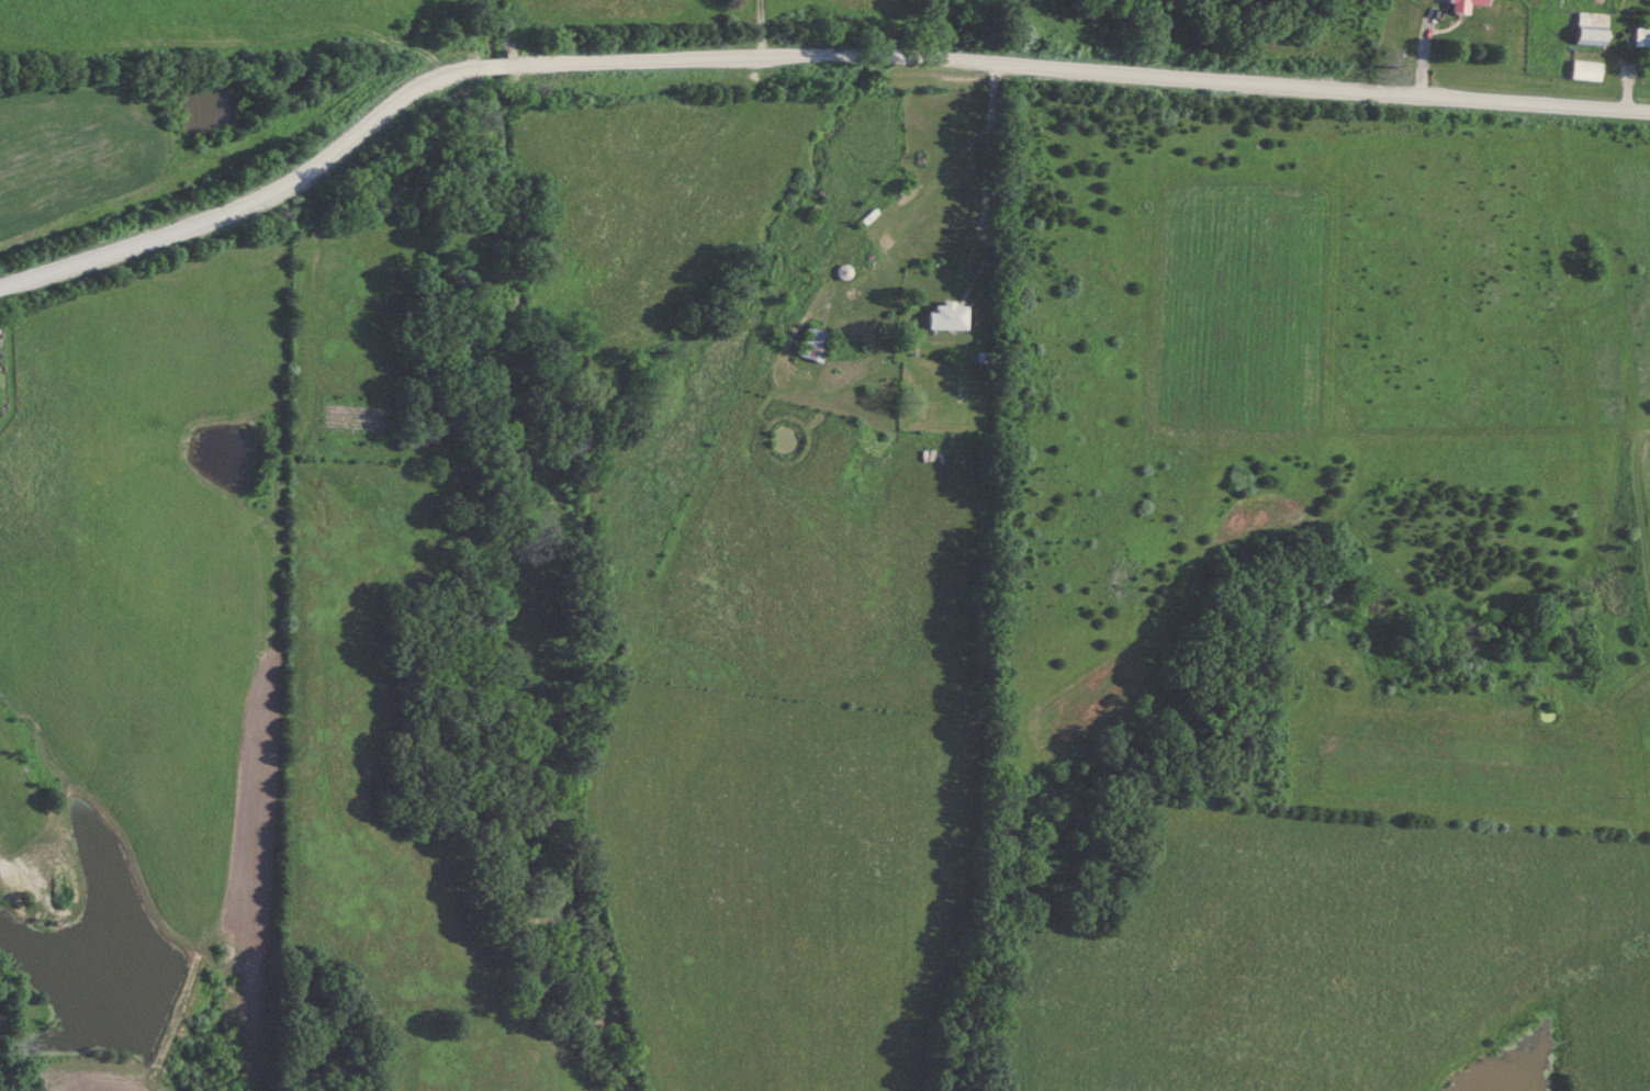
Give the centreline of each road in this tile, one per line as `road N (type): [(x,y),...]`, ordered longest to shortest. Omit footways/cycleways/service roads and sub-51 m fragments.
road 1 (residential): [(0,292),(258,206),(439,80),(557,63),(954,64),(1649,109)]

